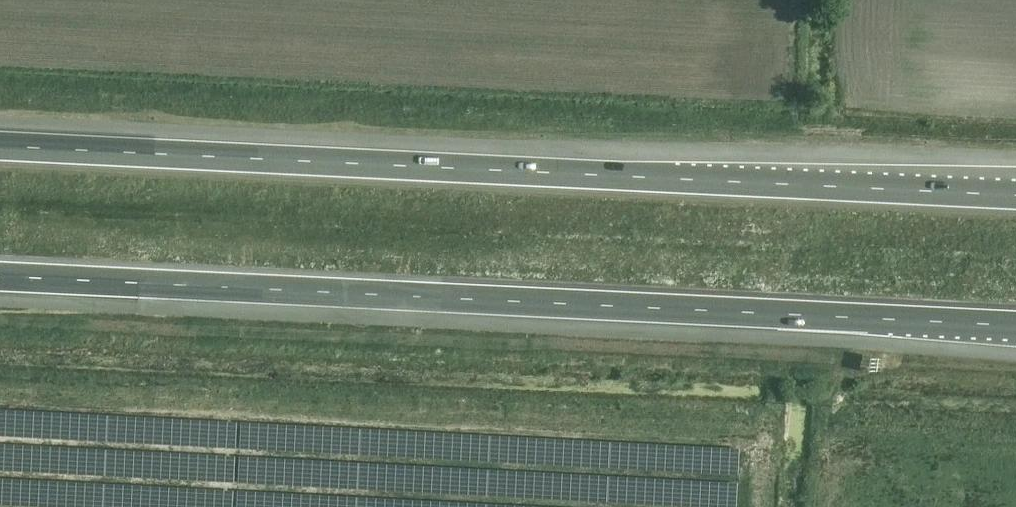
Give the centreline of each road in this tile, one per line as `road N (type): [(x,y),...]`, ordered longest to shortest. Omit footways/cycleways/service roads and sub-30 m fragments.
road 1 (motorway): [(0,277),(1015,327)]
road 2 (motorway): [(1015,195),(0,146)]

